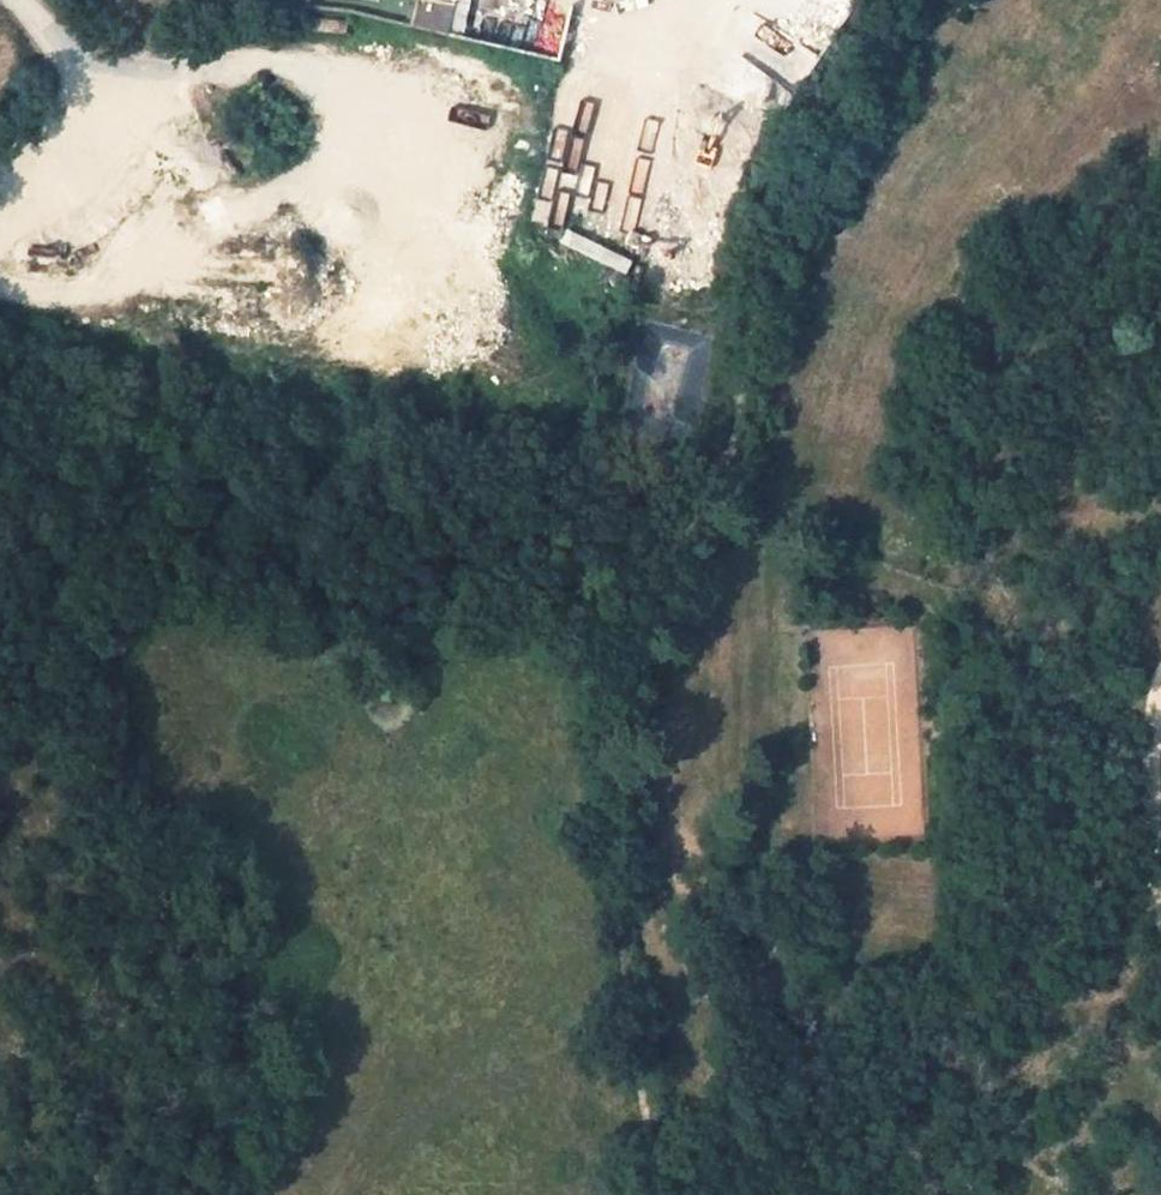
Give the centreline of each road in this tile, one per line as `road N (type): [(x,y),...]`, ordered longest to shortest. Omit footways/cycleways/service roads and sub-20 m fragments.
road 1 (track): [(906,0),(763,239),(737,327),(743,421),(690,562),(638,634),(617,929),(641,1092),(670,1194)]

